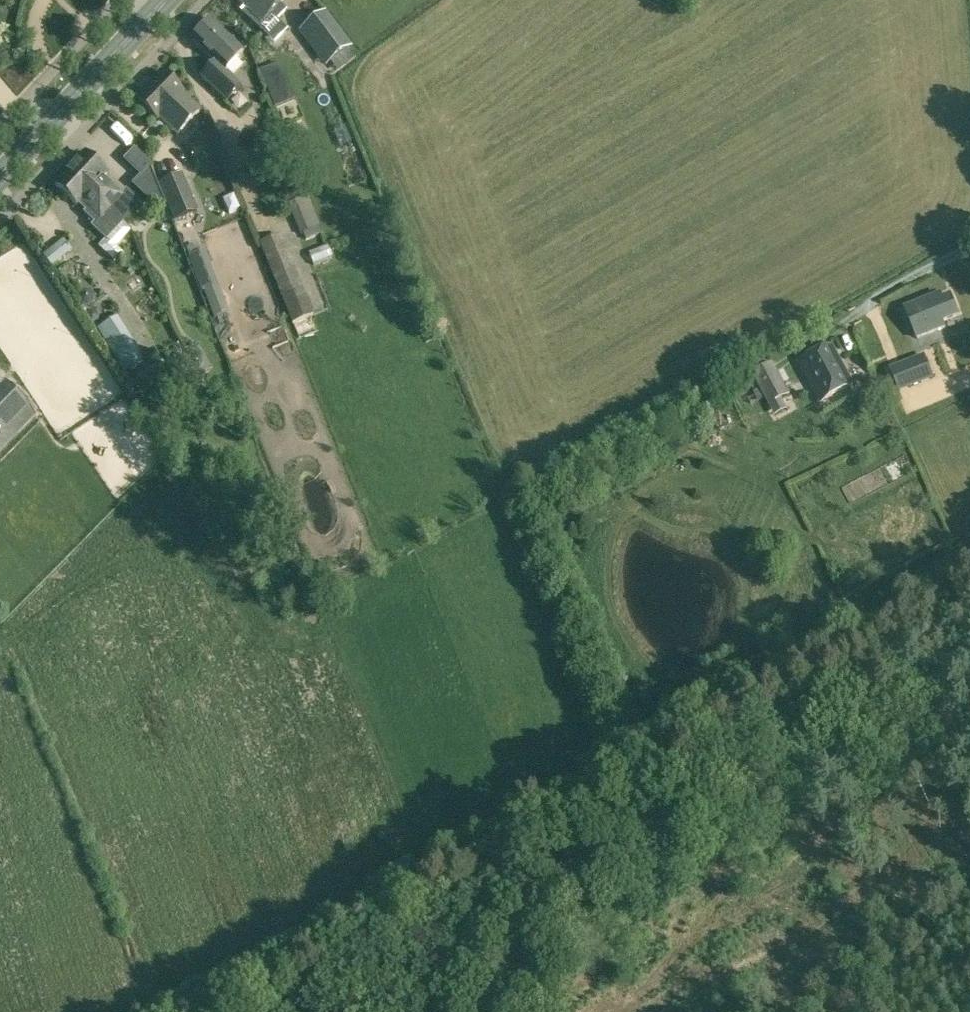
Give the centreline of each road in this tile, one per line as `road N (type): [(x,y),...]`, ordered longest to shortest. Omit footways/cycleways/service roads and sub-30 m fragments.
road 1 (secondary): [(0,175),(164,0)]

